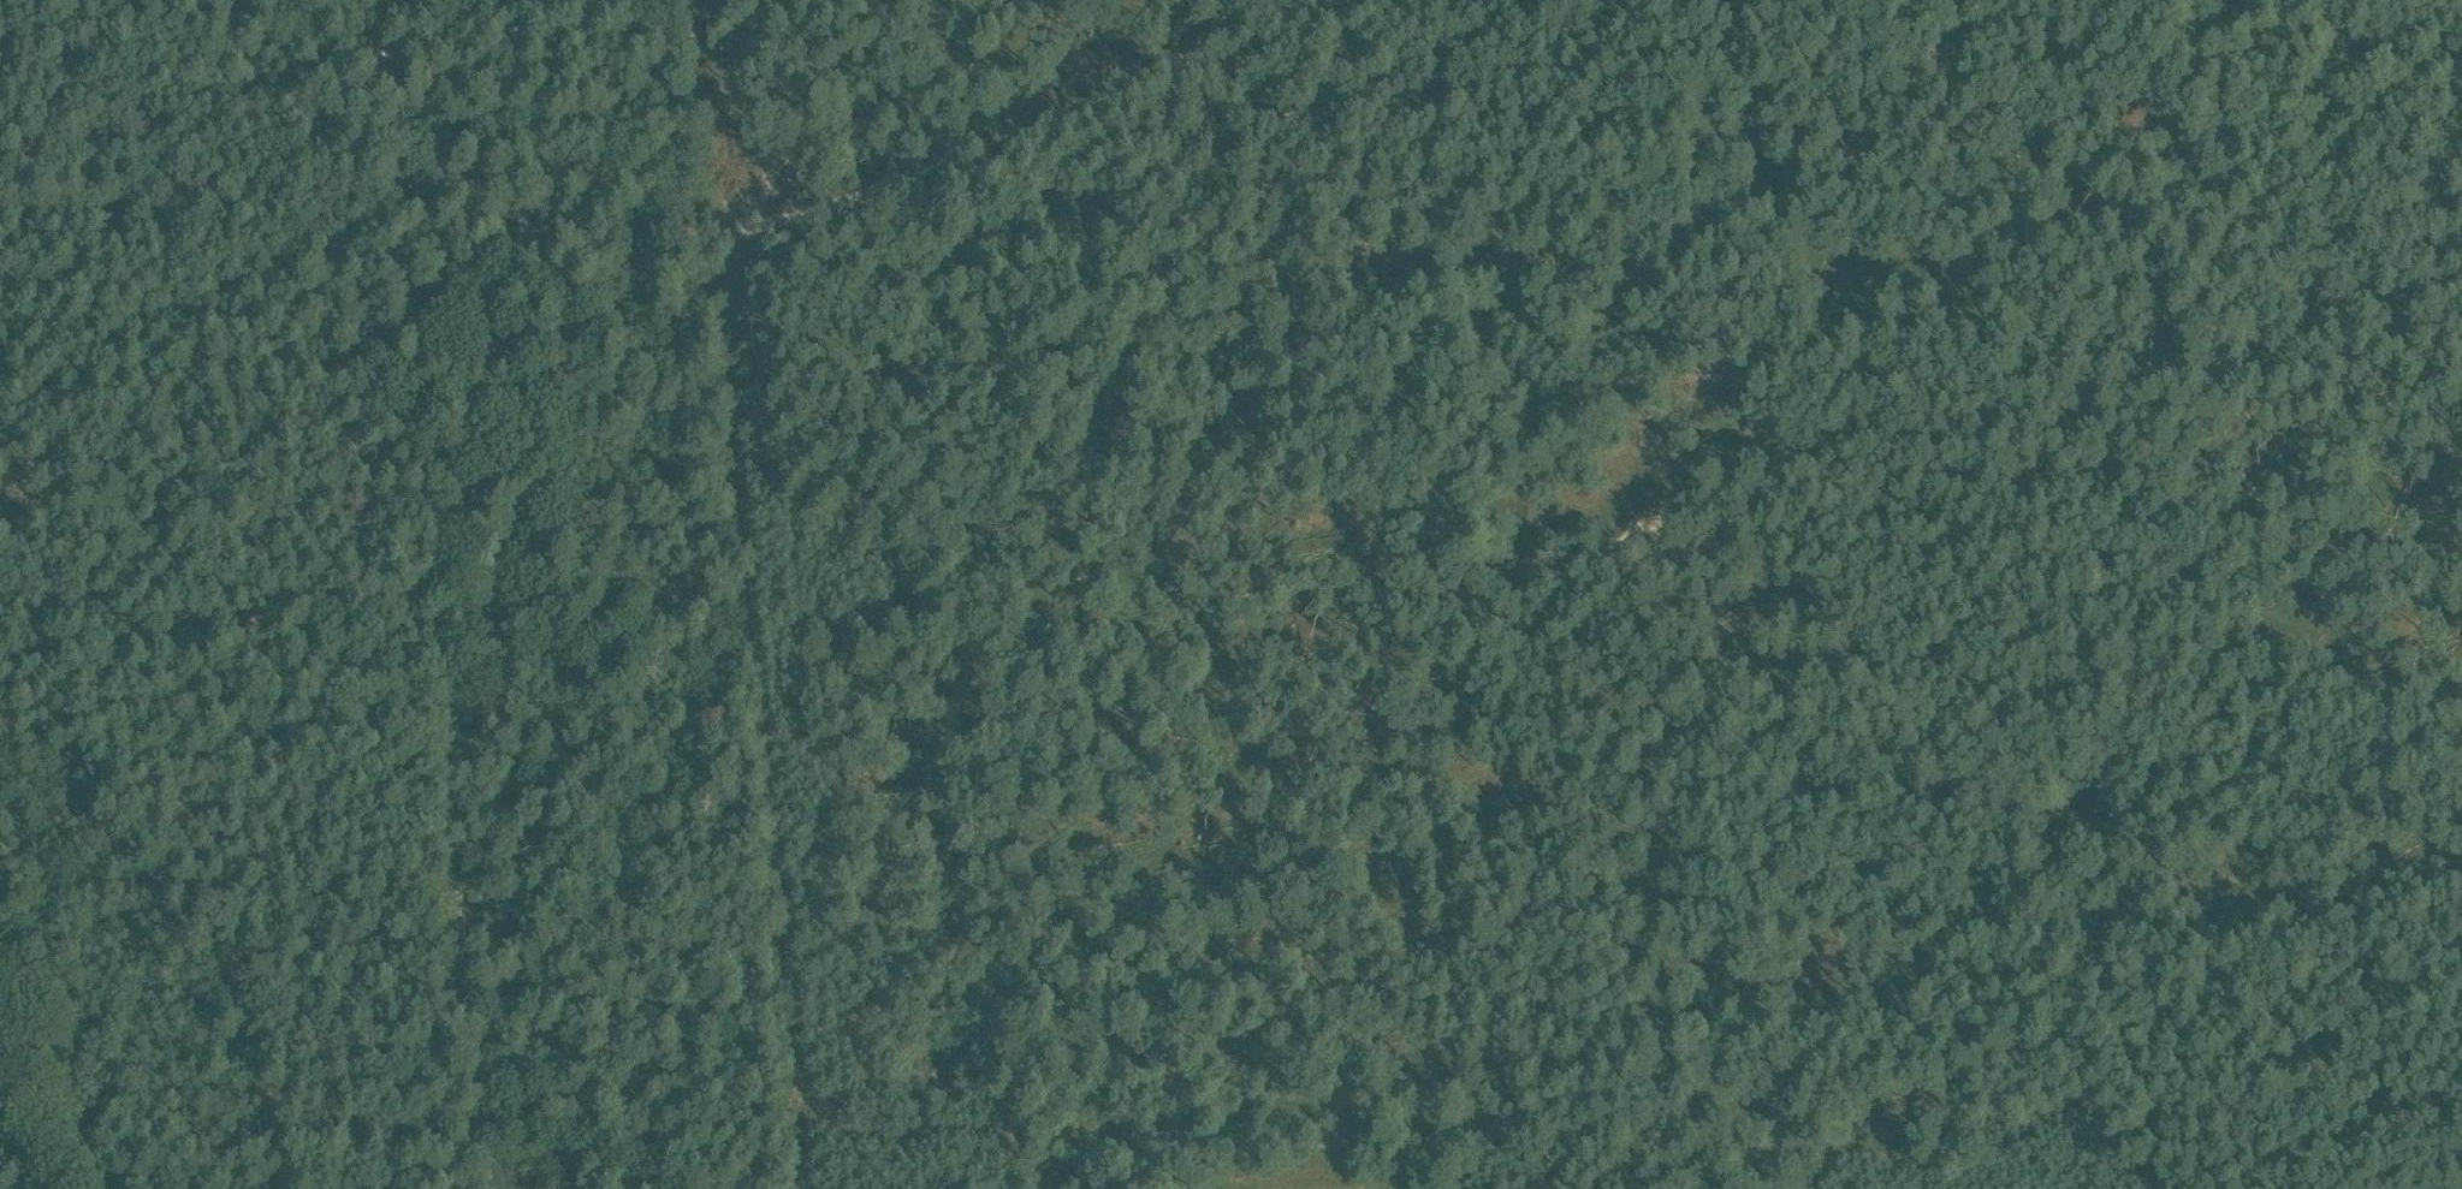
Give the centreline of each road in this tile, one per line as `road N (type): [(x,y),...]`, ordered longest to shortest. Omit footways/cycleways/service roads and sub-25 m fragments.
road 1 (track): [(1305,0),(886,175),(717,215),(550,196),(465,165),(401,160)]
road 2 (track): [(401,160),(385,0)]

